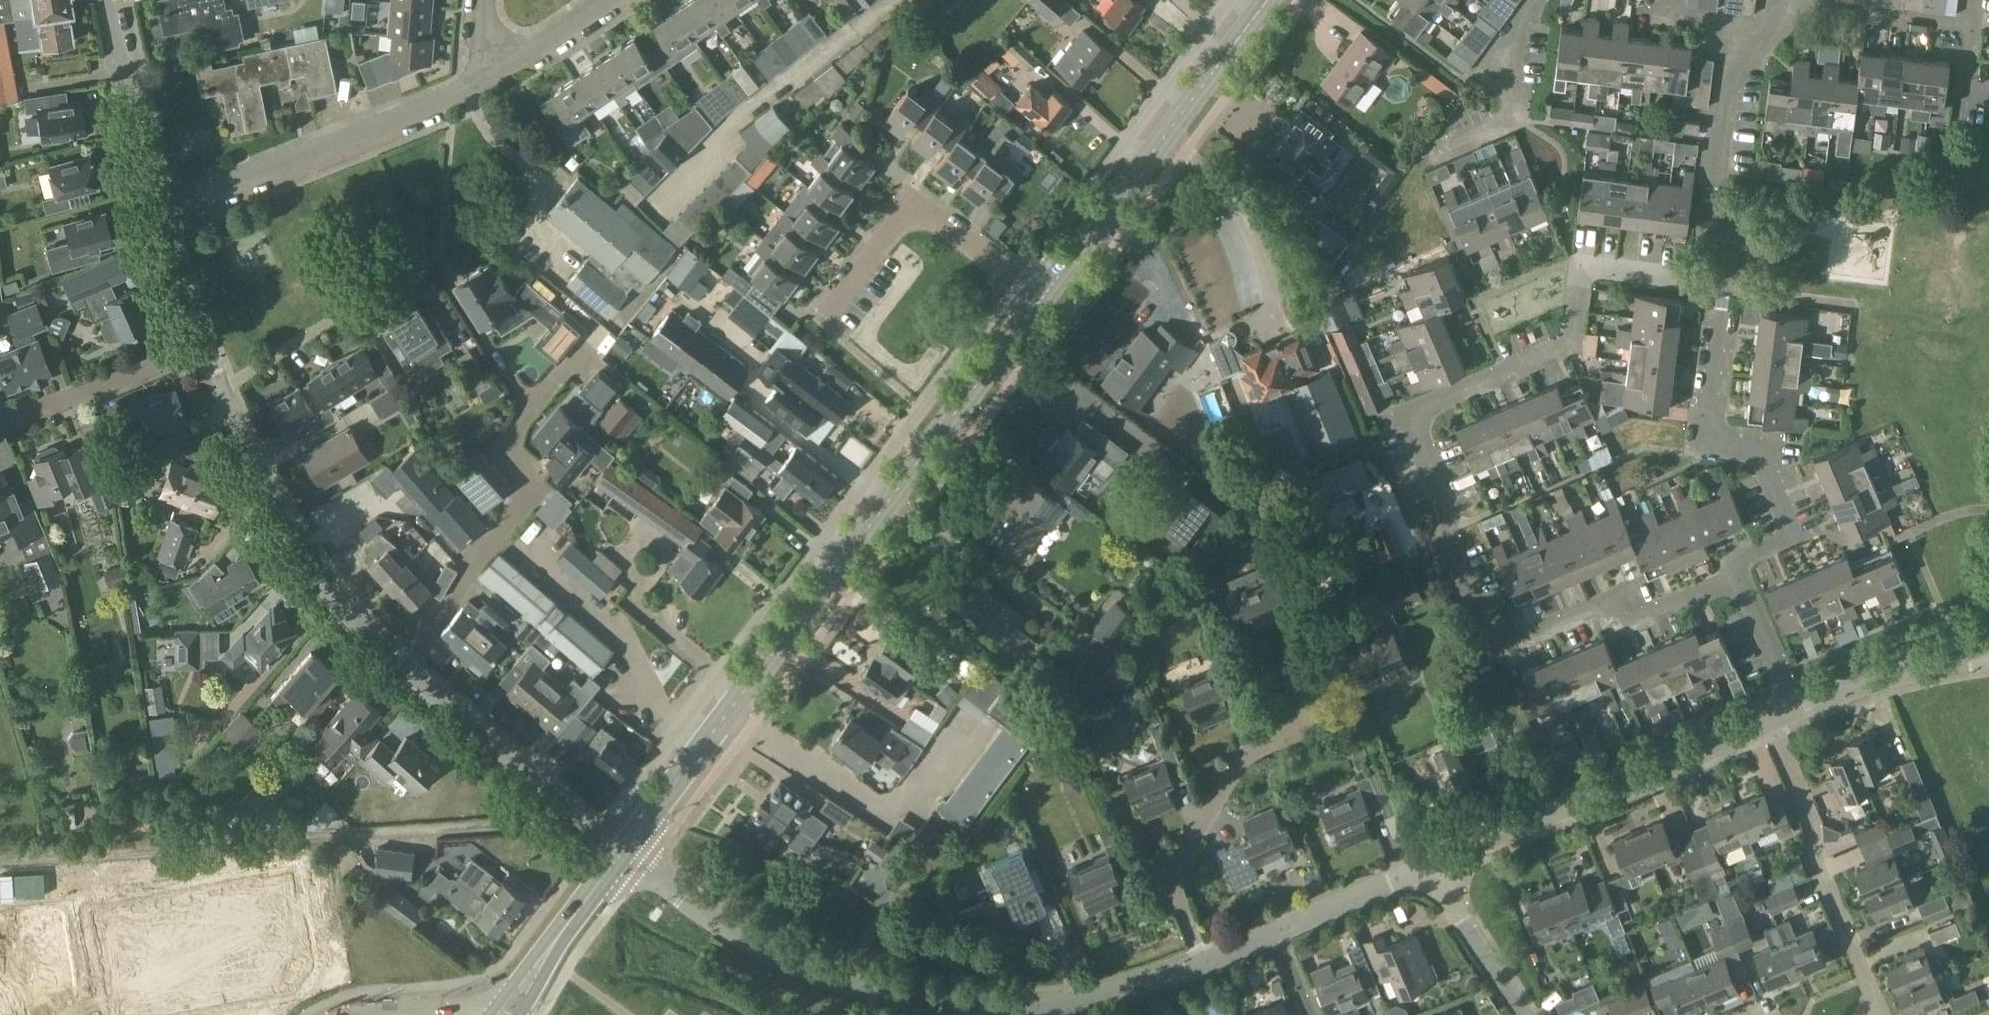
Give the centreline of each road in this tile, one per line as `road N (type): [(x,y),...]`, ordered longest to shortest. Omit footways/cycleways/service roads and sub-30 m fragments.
road 1 (residential): [(1739,577),(1624,625),(1596,608),(1494,644),(1452,577),(1447,511),(1416,415),(1425,404),(1548,355),(1562,341),(1585,270),(1722,278)]
road 2 (tertiary): [(626,854),(1044,302)]
road 3 (residential): [(1203,954),(1120,985),(1033,1003),(940,1001),(846,984),(777,955),(626,854)]
road 4 (residential): [(572,805),(405,669),(323,584),(247,450),(203,344)]
road 5 (residential): [(0,858),(549,819),(572,805)]
road 6 (unknown): [(103,1014),(82,907),(299,869),(315,967),(286,1003)]
road 7 (tertiary): [(1044,302),(1270,0)]
road 8 (residential): [(1769,720),(1431,865)]
road 9 (residential): [(1739,577),(1744,557),(1777,543),(1787,524),(1764,463),(1721,444),(1708,427),(1722,278)]
road 10 (residential): [(156,213),(480,83)]
road 11 (residential): [(1876,1014),(1816,866),(1820,831),(1769,720)]
road 12 (residential): [(1203,954),(1176,890),(1185,852),(1269,728),(1308,694)]
road 13 (residential): [(1044,302),(931,215),(916,214),(904,217),(824,316)]
road 14 (residential): [(1722,278),(1724,236),(1710,202),(1725,96),(1769,27)]
road 15 (residential): [(156,213),(114,0)]
road 16 (residential): [(203,344),(0,417)]
road 17 (residential): [(1533,0),(1511,117),(1431,152)]
road 18 (residential): [(1988,658),(1873,681),(1794,710)]
road 19 (tertiary): [(507,1014),(626,854)]
road 20 (residential): [(1786,7),(1966,25)]
road 21 (residential): [(1526,1014),(1431,865)]
road 22 (residential): [(1431,865),(1276,927)]
road 23 (residential): [(480,83),(604,0)]
road 24 (residential): [(1794,710),(1739,577)]
road 25 (residential): [(203,344),(156,213)]

